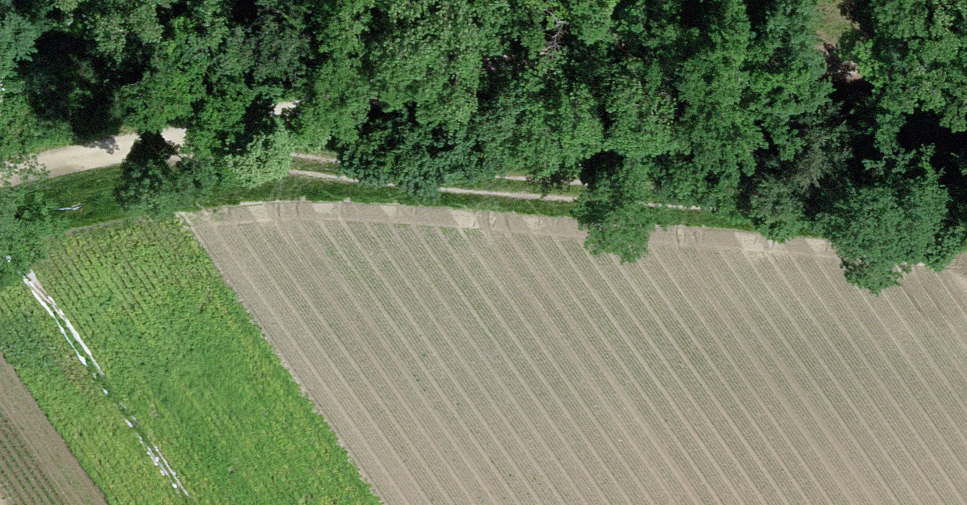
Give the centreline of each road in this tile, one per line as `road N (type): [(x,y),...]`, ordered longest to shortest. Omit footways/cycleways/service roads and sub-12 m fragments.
road 1 (track): [(966,78),(726,66),(423,101),(0,184)]
road 2 (track): [(208,143),(420,194),(794,204),(966,222)]

